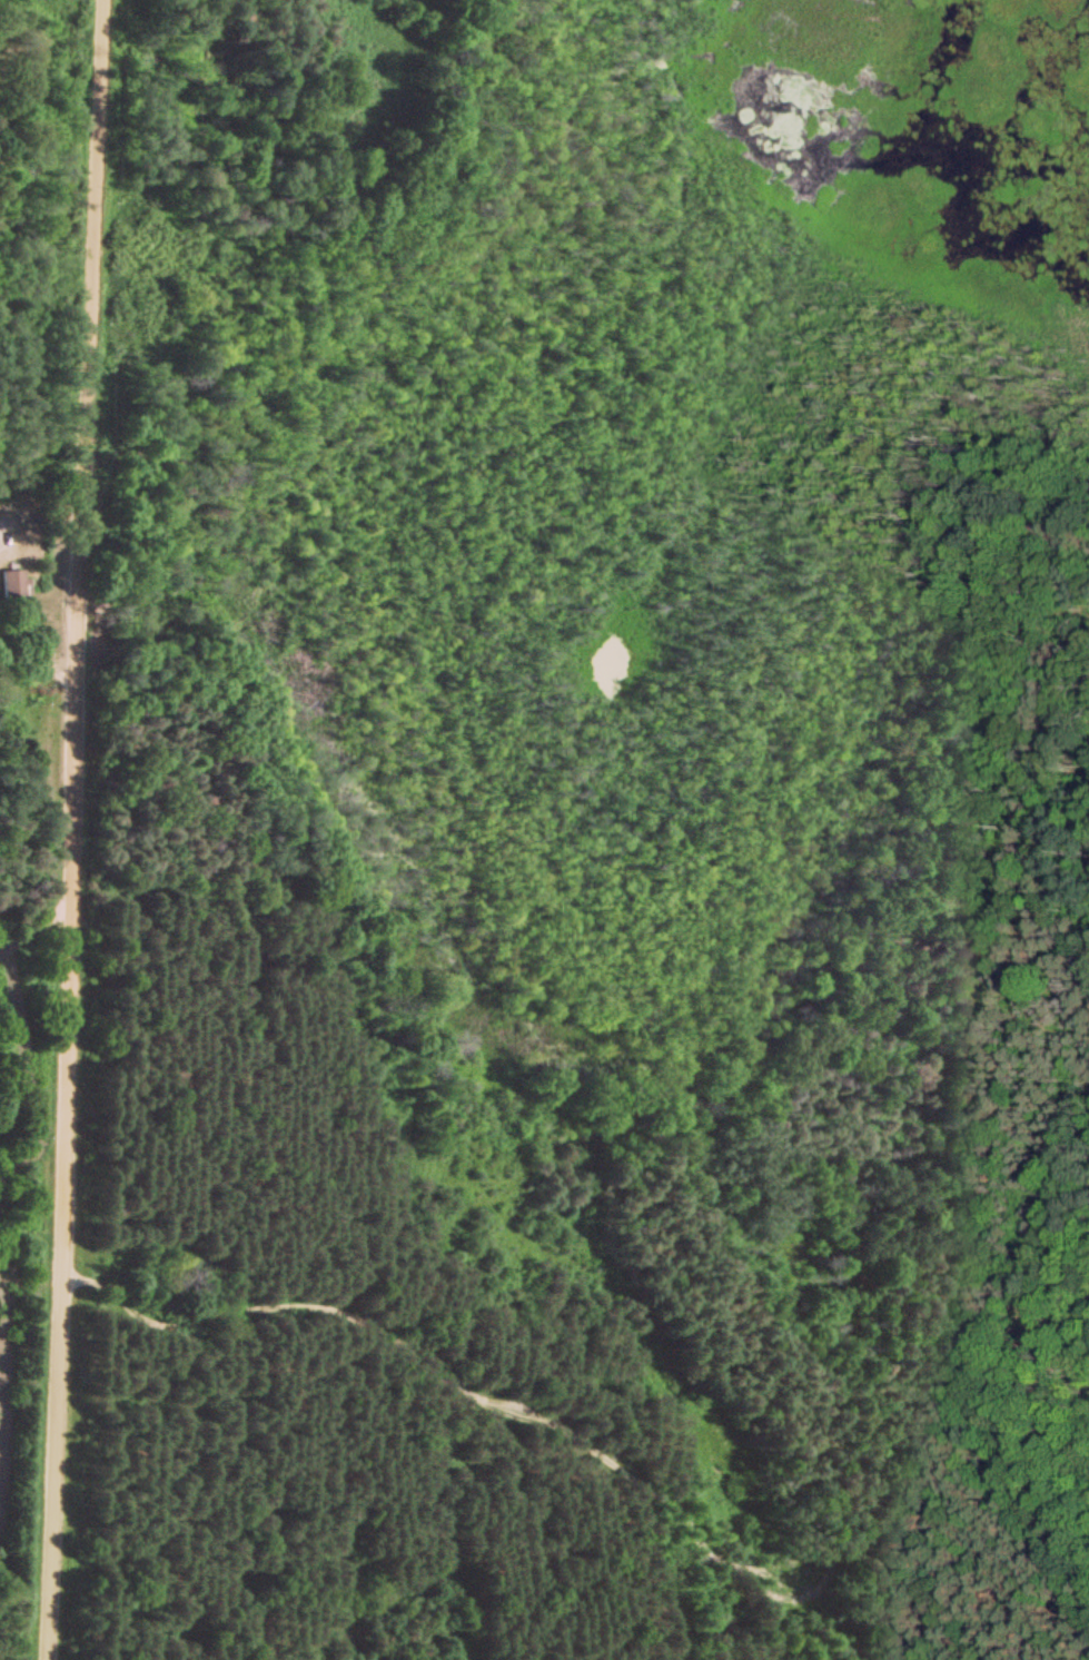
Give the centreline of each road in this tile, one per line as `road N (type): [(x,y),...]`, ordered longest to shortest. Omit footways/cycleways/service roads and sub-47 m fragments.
road 1 (track): [(56,1256),(113,1314),(224,1306),(357,1315),(439,1375),(534,1425),(644,1461),(717,1564),(821,1593),(914,1532),(997,1310),(1047,1041),(1088,689)]
road 2 (residential): [(41,1659),(69,898),(58,737),(97,0)]

